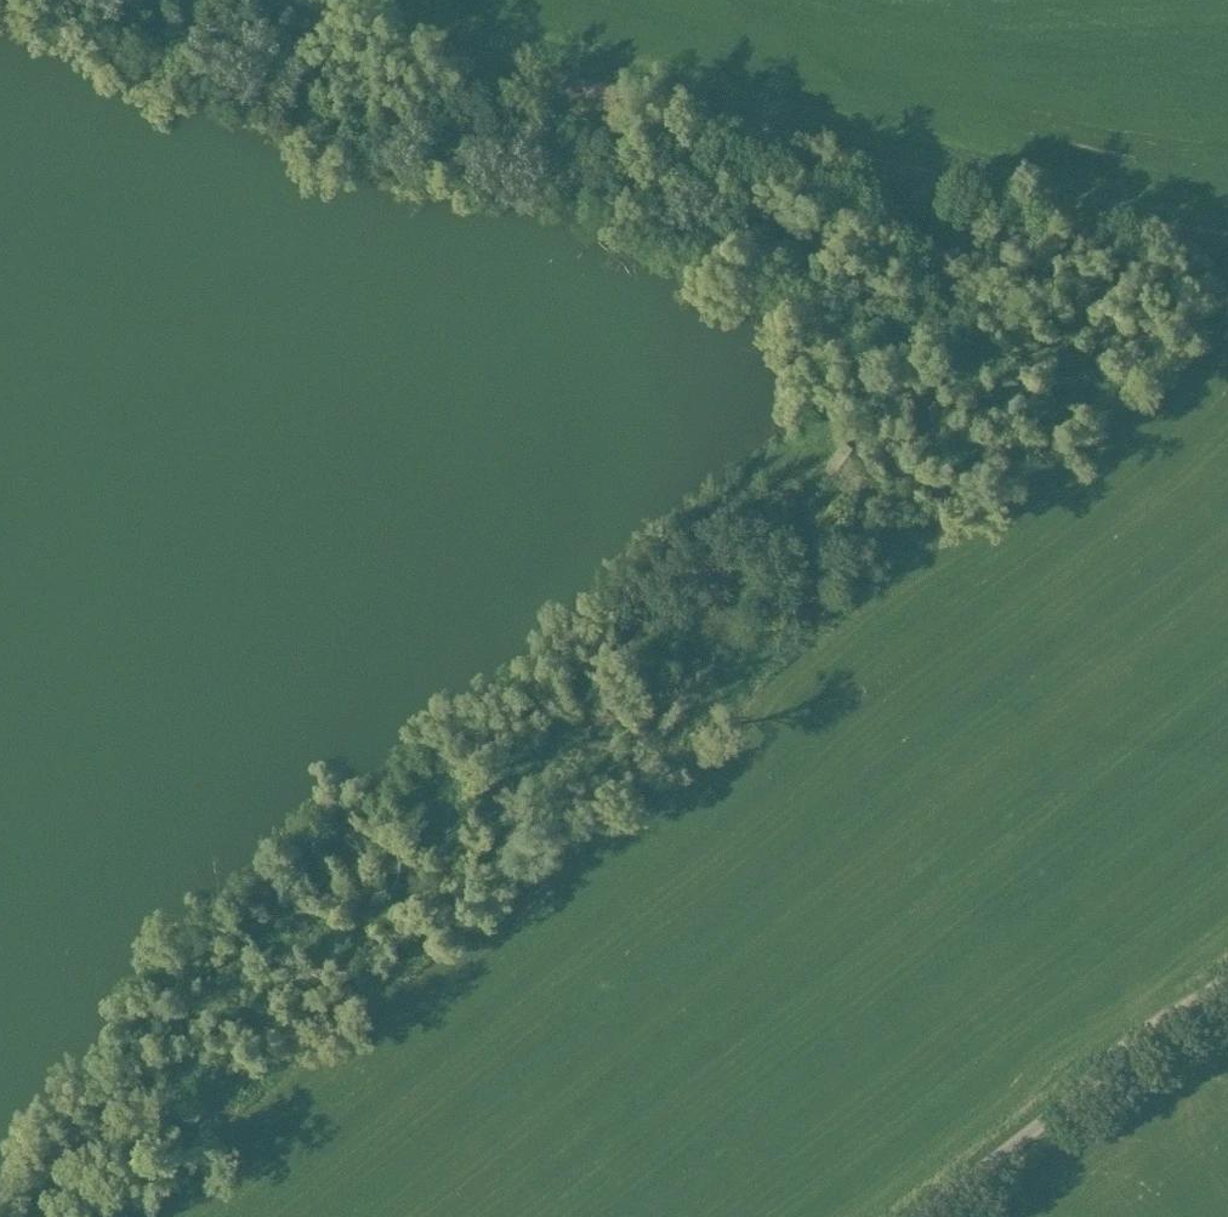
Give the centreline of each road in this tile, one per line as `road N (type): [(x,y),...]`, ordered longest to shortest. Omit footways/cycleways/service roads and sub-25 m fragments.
road 1 (unclassified): [(918,1216),(1227,979)]

